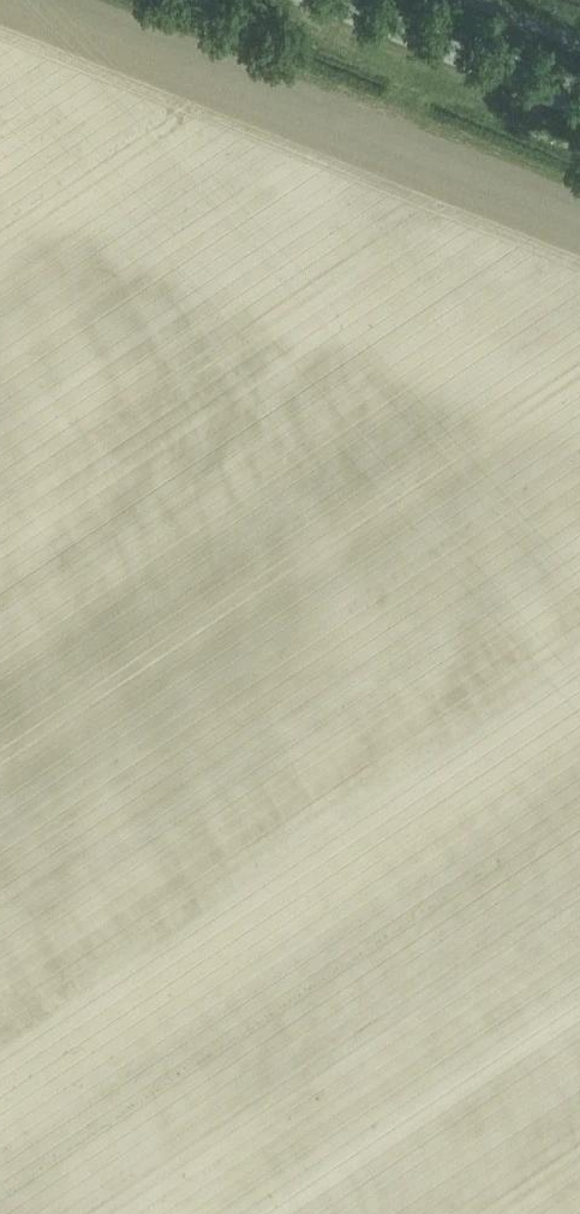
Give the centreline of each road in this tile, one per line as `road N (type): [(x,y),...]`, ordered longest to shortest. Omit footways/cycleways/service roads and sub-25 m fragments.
road 1 (secondary): [(579,99),(333,0)]

